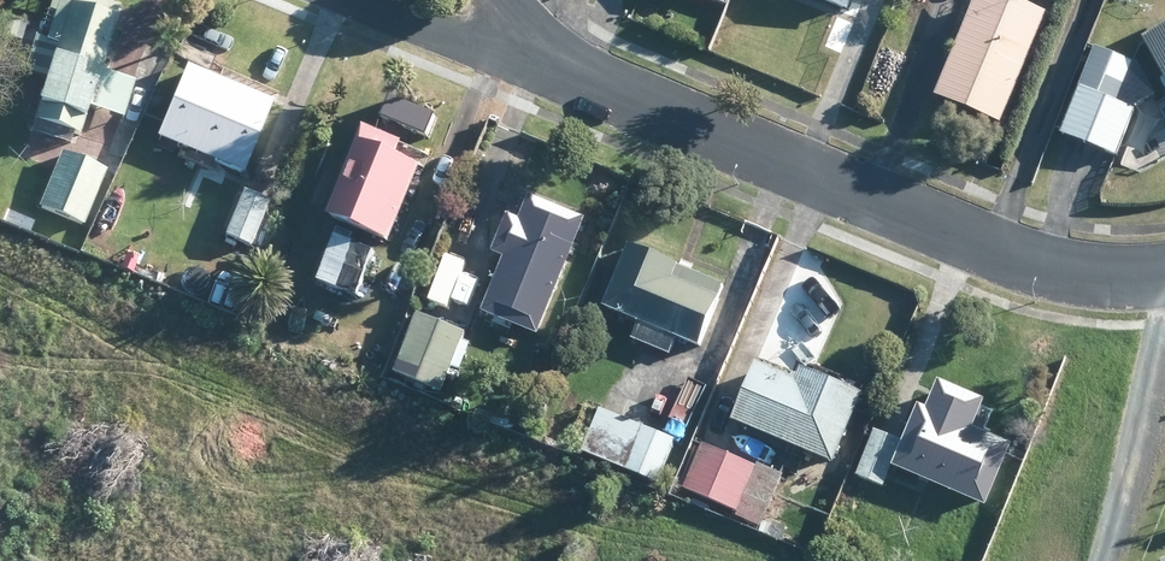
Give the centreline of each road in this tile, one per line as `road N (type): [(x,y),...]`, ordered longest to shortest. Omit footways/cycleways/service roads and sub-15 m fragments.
road 1 (residential): [(522,49),(1026,255),(1121,276),(1164,273)]
road 2 (track): [(1154,274),(1075,560)]
road 3 (residential): [(384,0),(522,49)]

